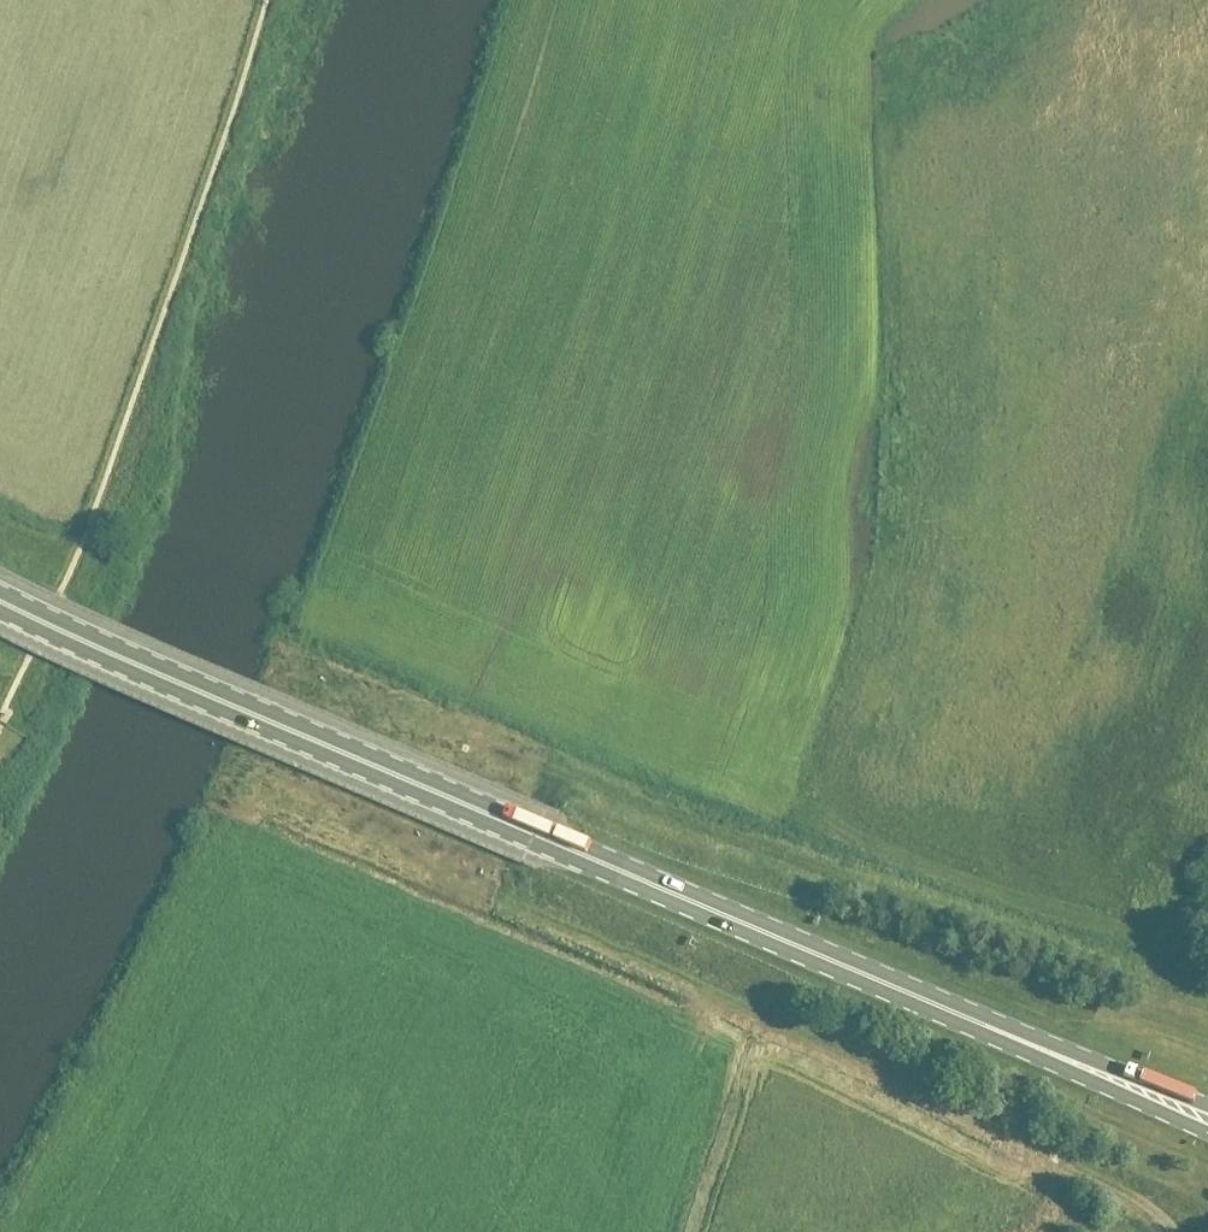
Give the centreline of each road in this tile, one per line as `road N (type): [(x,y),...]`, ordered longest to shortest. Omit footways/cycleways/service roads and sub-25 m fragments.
road 1 (primary): [(1102,1078),(178,690),(0,606)]

